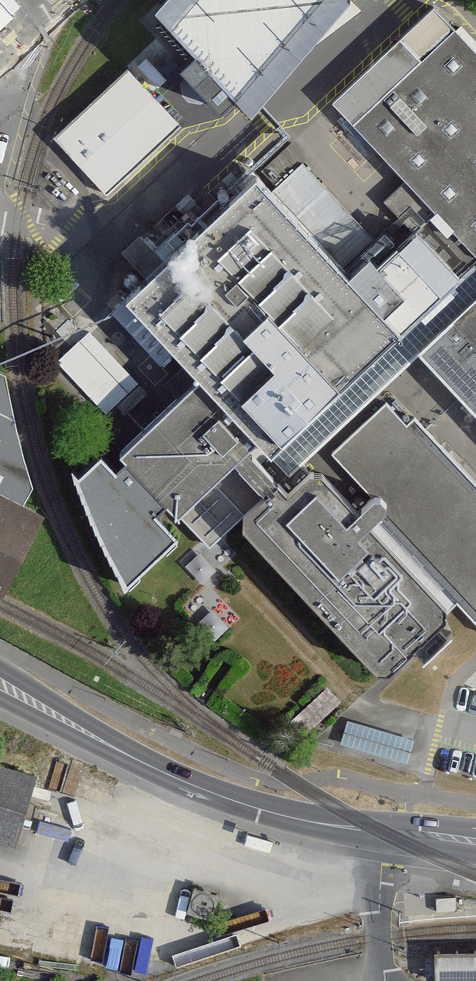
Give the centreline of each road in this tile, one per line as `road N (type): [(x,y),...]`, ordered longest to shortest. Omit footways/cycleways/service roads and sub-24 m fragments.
road 1 (secondary): [(392,832),(286,816),(204,789),(93,736)]
road 2 (residential): [(385,980),(380,895),(392,832)]

